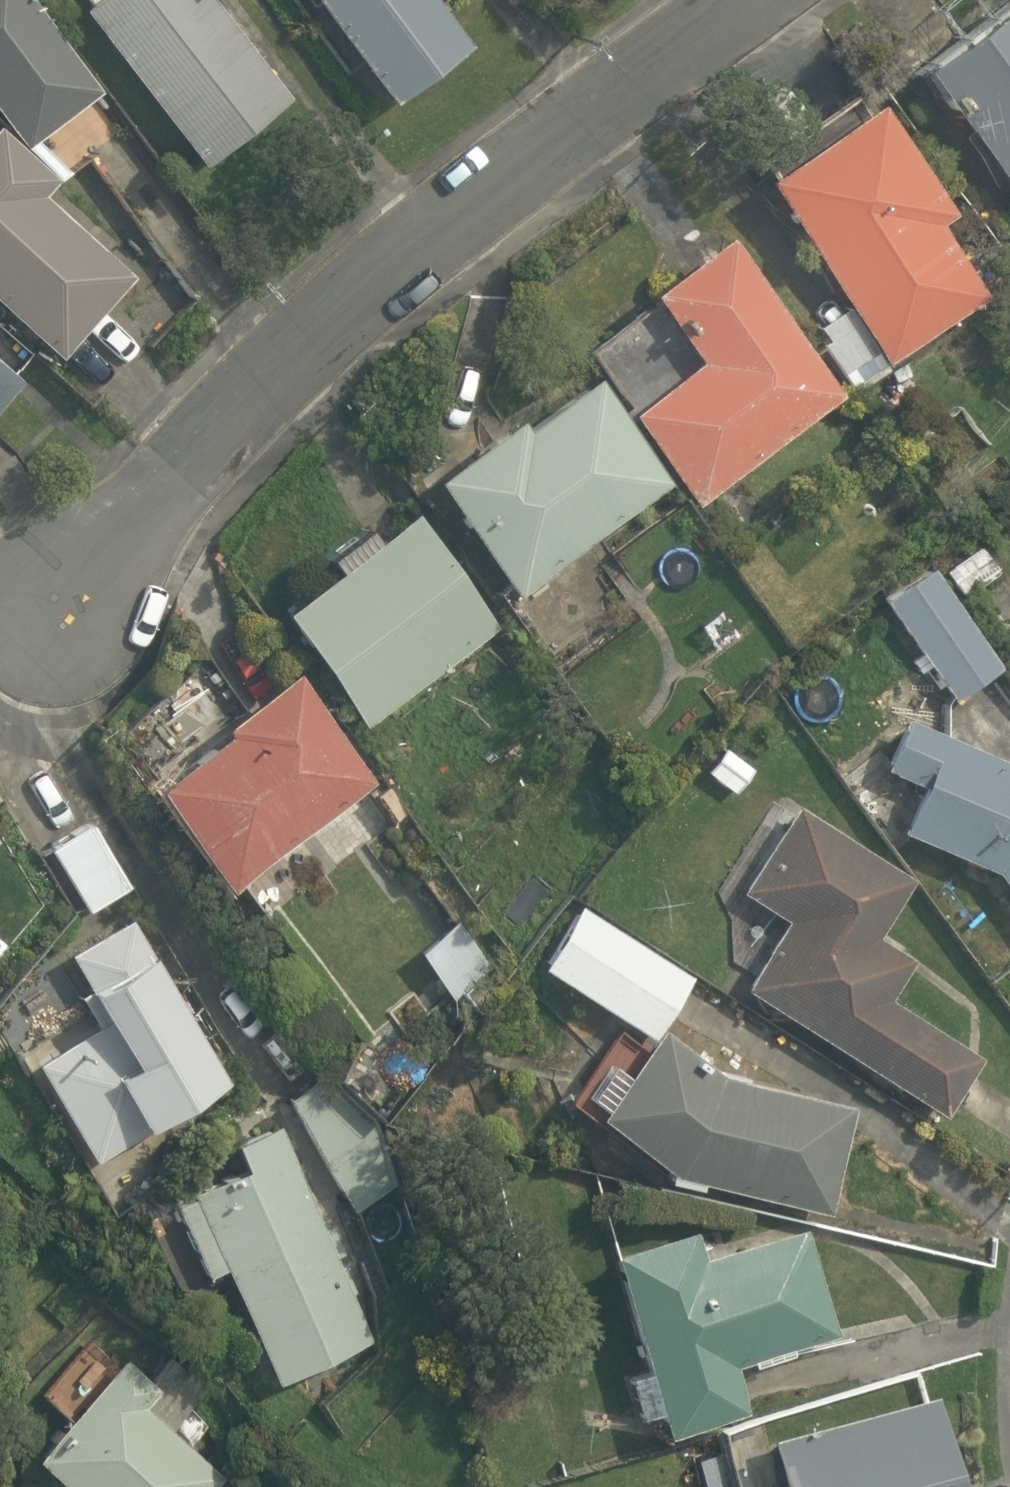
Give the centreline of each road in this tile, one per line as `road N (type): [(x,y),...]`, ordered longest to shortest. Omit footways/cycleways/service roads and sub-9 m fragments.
road 1 (residential): [(748,0),(375,271),(54,600)]

